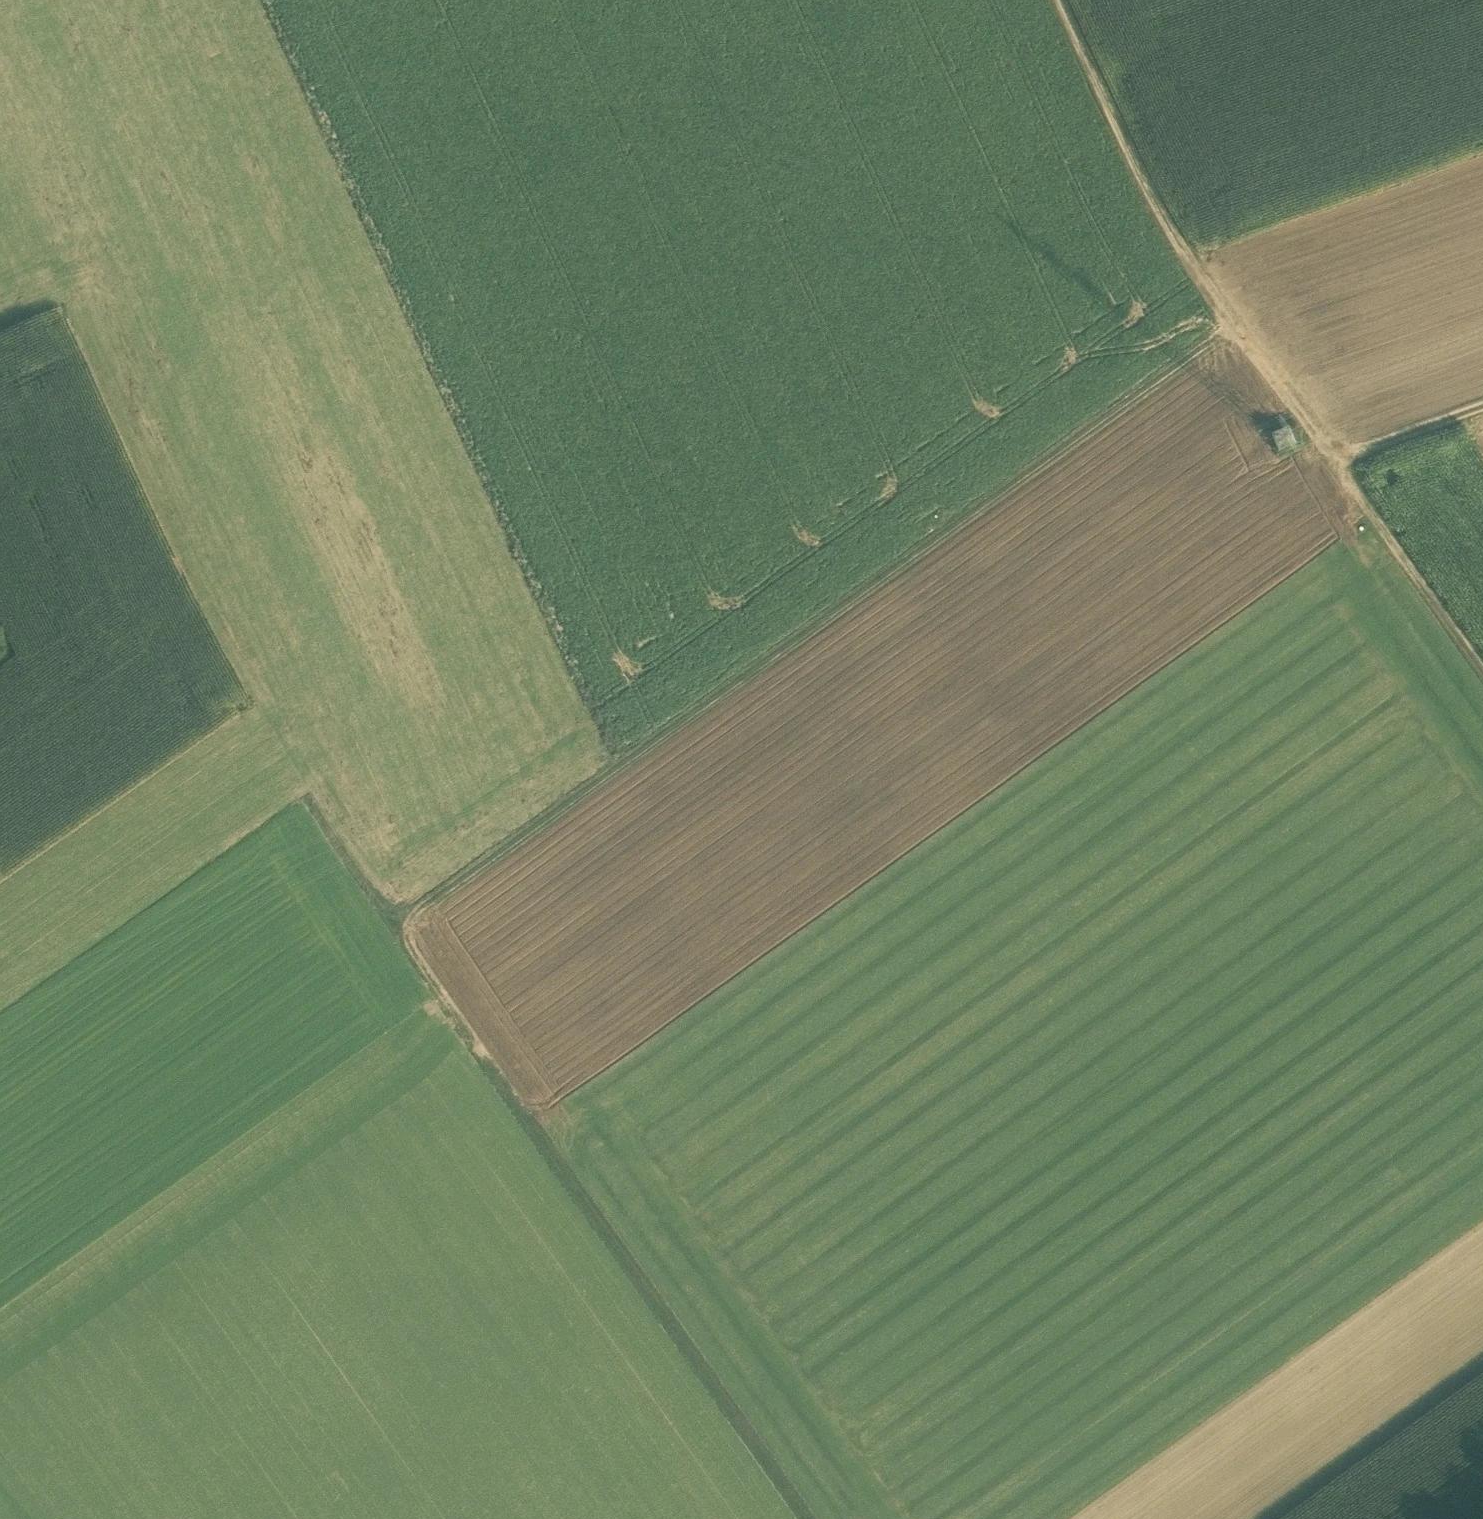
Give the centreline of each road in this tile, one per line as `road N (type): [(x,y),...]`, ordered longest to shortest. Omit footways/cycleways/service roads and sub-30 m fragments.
road 1 (track): [(1237,329),(396,929)]
road 2 (track): [(805,1518),(584,1211),(311,801)]
road 3 (track): [(1059,0),(1155,210),(1482,668)]
road 4 (track): [(1333,461),(1482,408)]

